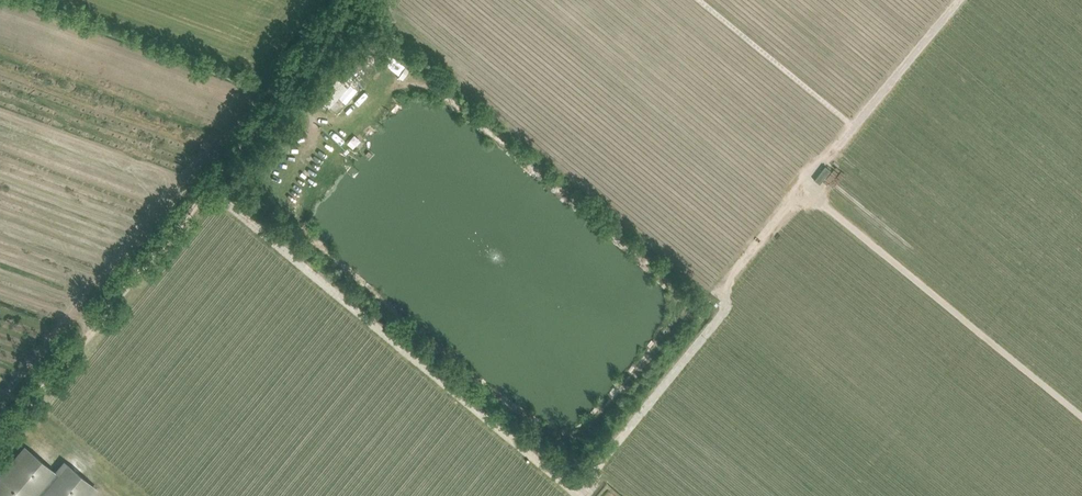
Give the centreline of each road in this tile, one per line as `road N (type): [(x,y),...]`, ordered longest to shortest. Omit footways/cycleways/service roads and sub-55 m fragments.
road 1 (track): [(0,428),(368,0)]

